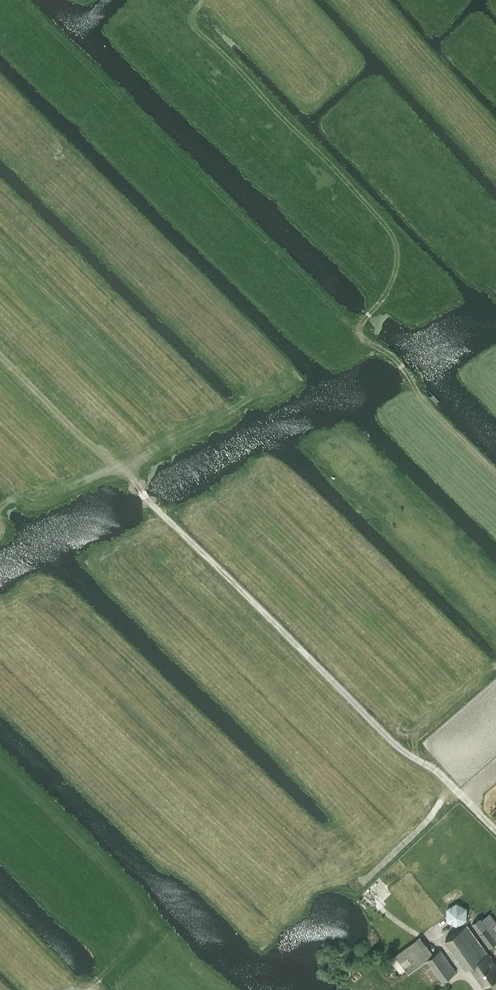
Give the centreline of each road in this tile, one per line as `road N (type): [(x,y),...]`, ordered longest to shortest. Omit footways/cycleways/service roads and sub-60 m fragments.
road 1 (track): [(495,474),(424,403),(399,363),(23,0)]
road 2 (track): [(495,750),(455,771),(406,753),(0,357)]

